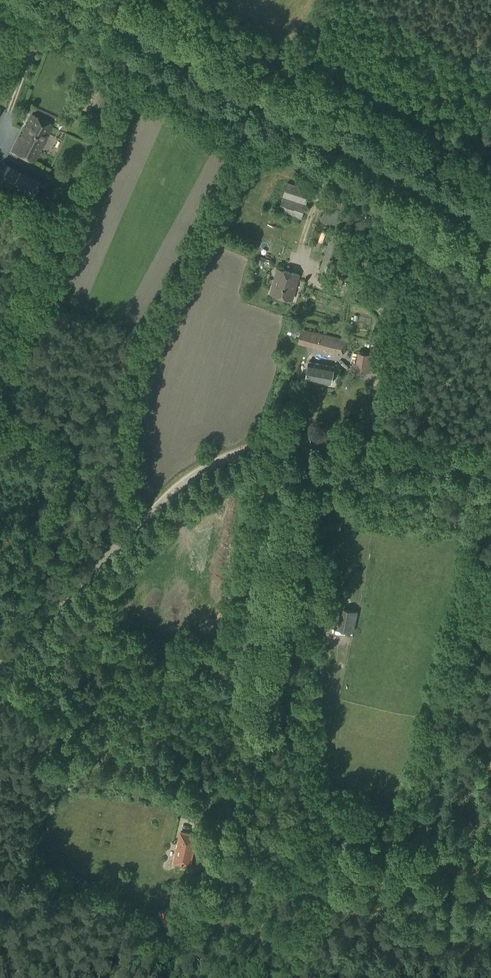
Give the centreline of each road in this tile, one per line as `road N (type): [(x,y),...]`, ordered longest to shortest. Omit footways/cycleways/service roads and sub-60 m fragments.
road 1 (track): [(490,879),(369,846),(235,797),(229,784),(308,444)]
road 2 (unclassified): [(0,667),(150,512),(196,470),(234,451),(308,444),(490,469)]
road 3 (track): [(86,0),(490,228)]
road 4 (track): [(367,450),(381,309),(315,284)]
road 5 (track): [(381,167),(366,218),(379,234),(362,298)]

